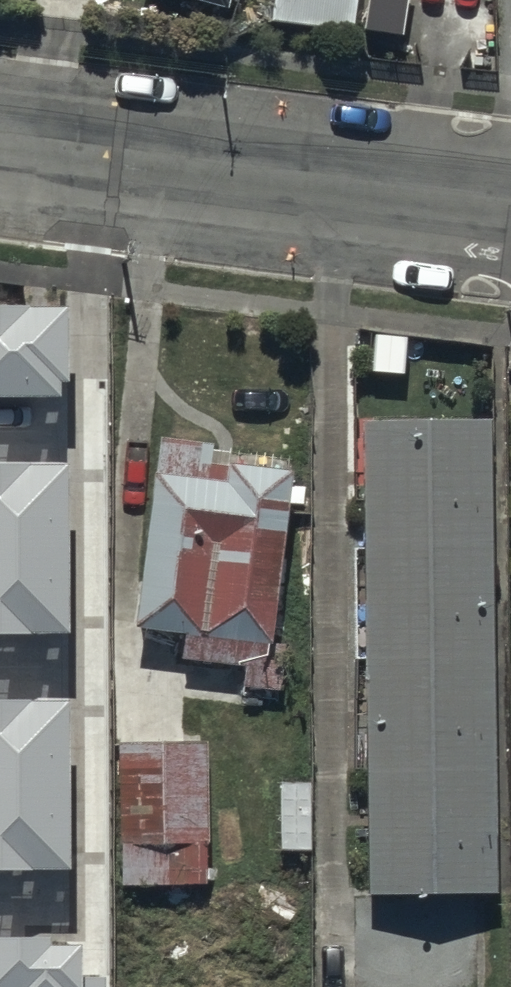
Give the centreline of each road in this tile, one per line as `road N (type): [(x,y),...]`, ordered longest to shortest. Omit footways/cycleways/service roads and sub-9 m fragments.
road 1 (residential): [(510,208),(0,137)]

